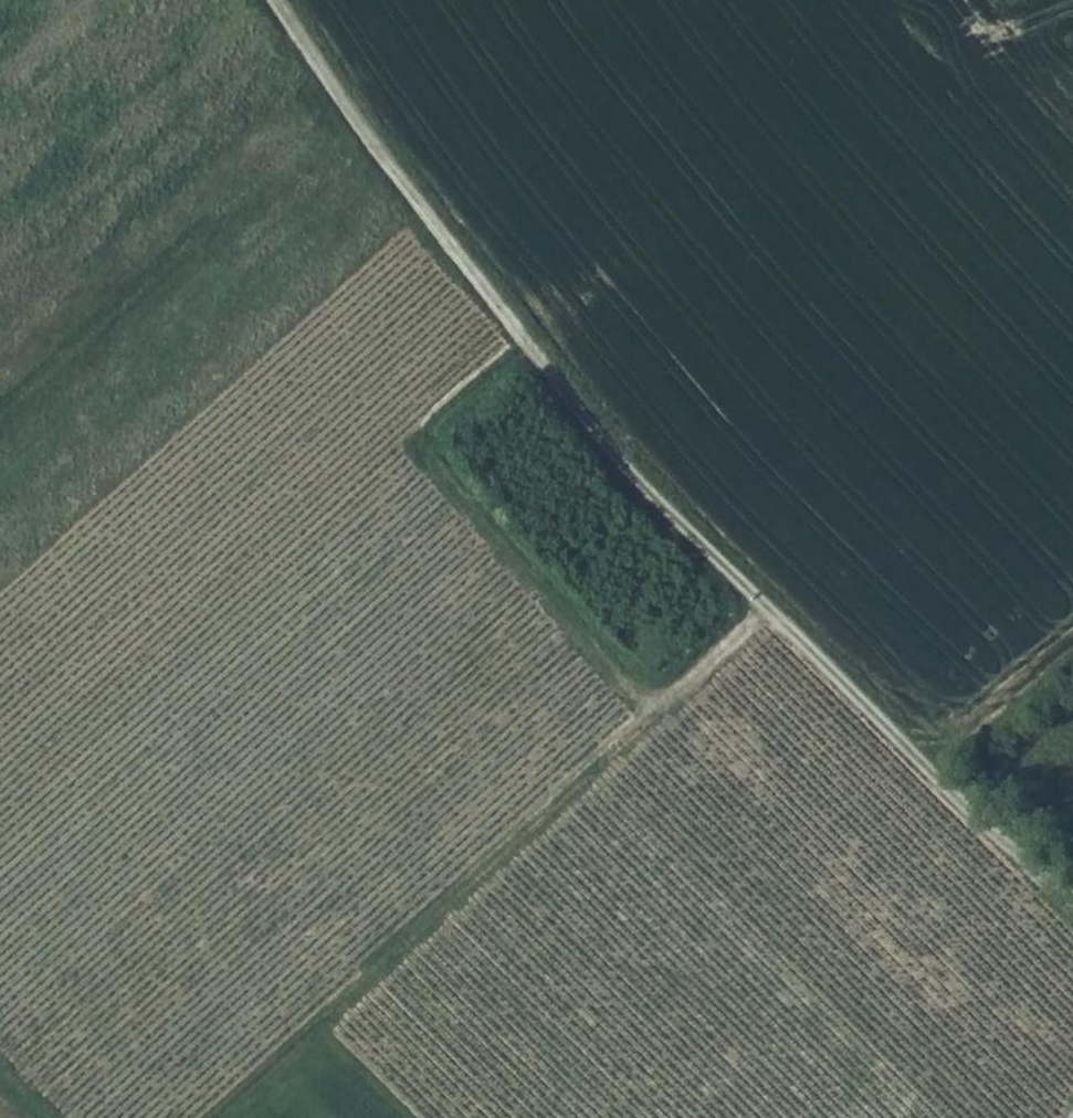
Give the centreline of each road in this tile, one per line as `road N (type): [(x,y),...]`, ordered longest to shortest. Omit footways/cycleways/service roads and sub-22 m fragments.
road 1 (track): [(1072,893),(770,620),(649,499),(441,236),(281,0)]

